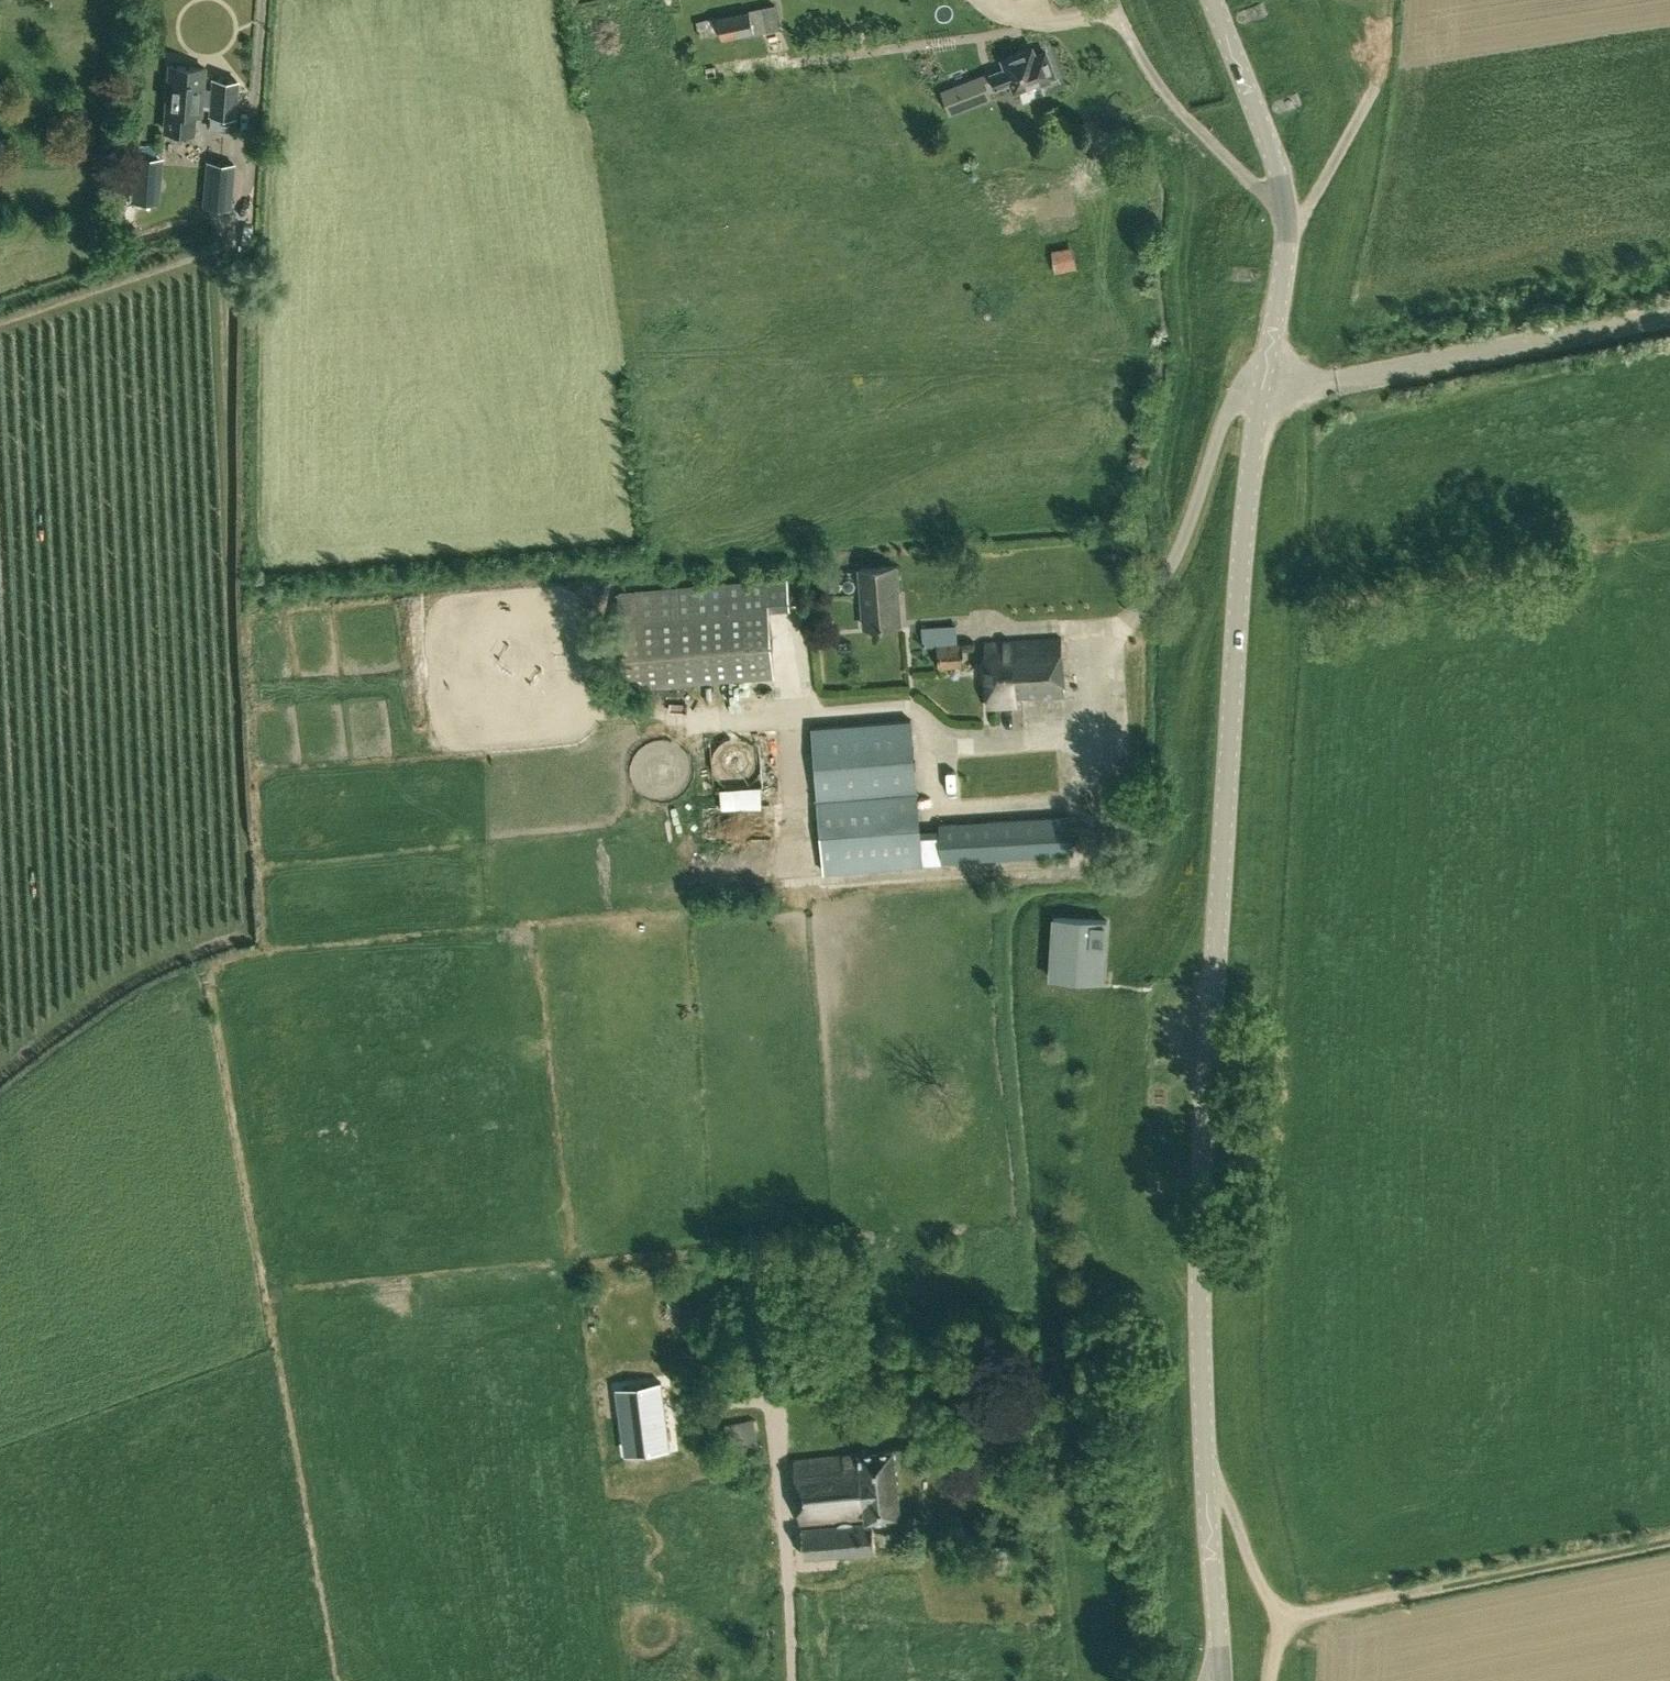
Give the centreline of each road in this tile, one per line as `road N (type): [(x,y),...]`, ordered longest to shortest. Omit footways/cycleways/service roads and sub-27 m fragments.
road 1 (tertiary): [(1220,1658),(1201,1438),(1199,1219),(1239,589),(1285,211),(1261,125),(1207,0)]
road 2 (track): [(0,318),(208,248),(251,183),(267,0)]
road 3 (track): [(1285,211),(1149,74),(1114,0)]

